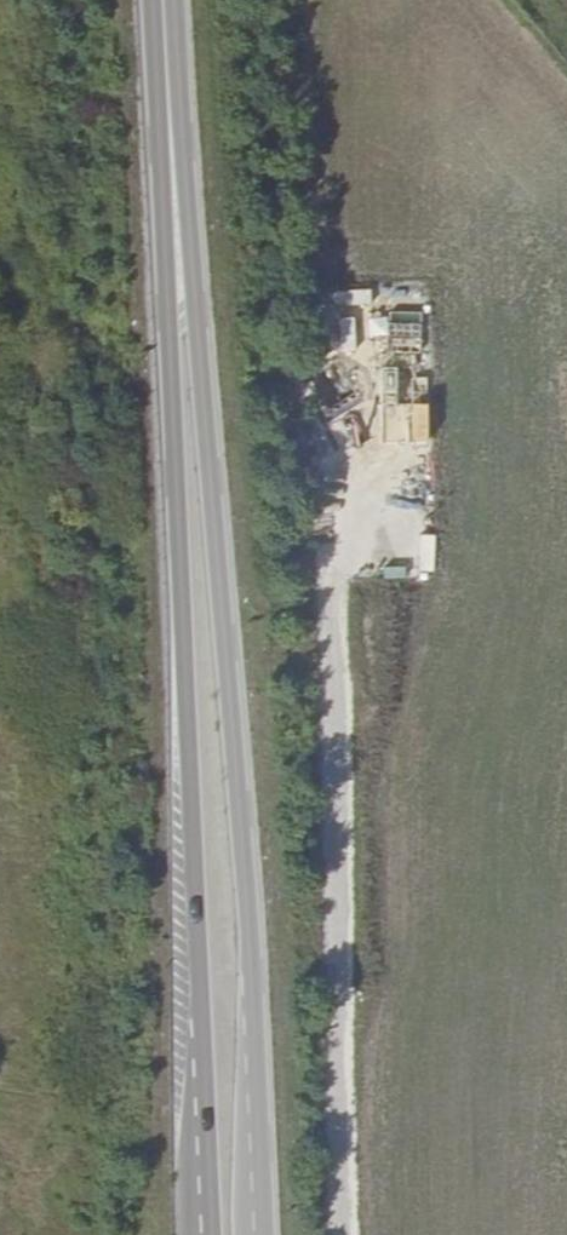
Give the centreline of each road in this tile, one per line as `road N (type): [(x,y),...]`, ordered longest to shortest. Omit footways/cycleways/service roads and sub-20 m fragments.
road 1 (secondary): [(156,0),(177,569),(206,1021)]
road 2 (secondary): [(259,940),(171,0)]
road 3 (secondary): [(272,1234),(259,940)]
road 4 (tertiary): [(251,1234),(259,940)]
road 5 (secondary): [(206,1021),(216,1234)]
road 6 (tertiary): [(206,1021),(198,1234)]

